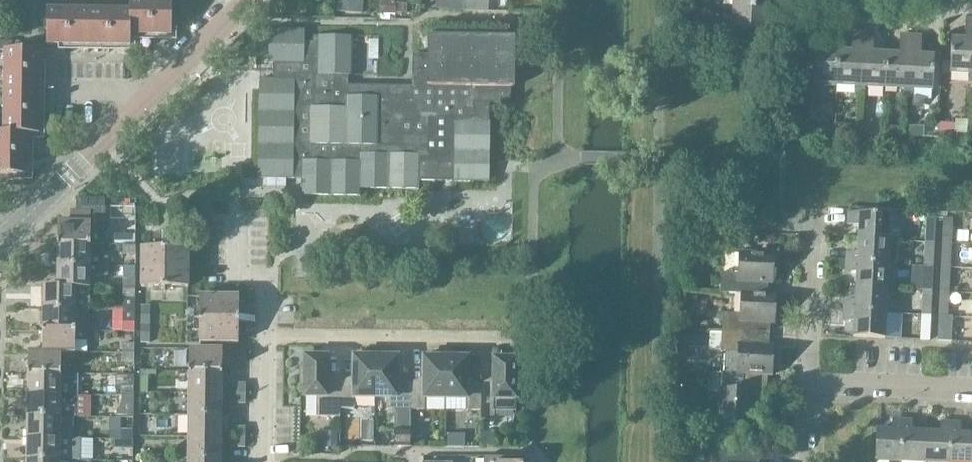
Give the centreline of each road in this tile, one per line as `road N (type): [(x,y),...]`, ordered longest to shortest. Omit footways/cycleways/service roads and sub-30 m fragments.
road 1 (residential): [(0,245),(244,0)]
road 2 (residential): [(266,461),(266,284),(238,263),(238,218)]
road 3 (residential): [(971,389),(806,383)]
road 4 (residential): [(806,383),(815,224)]

